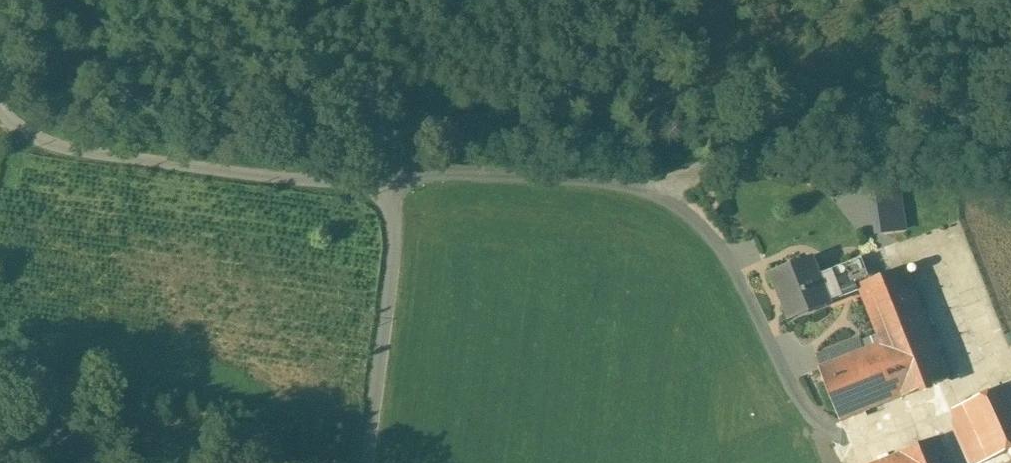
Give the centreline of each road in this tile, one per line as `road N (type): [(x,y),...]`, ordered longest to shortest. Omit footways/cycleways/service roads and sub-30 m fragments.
road 1 (unclassified): [(0,108),(35,137),(70,148),(269,177),(388,183),(390,283),(366,462)]

